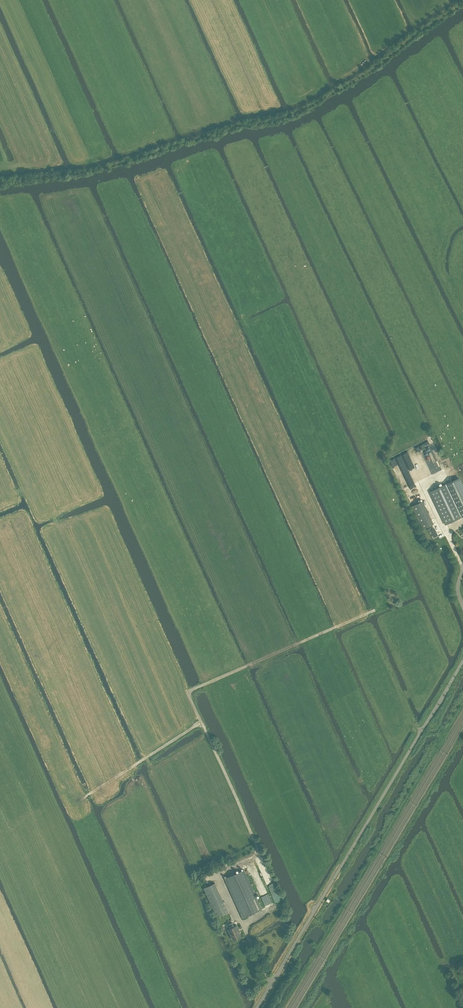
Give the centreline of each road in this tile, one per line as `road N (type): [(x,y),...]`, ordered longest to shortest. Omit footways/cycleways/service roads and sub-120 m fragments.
road 1 (track): [(239,919),(219,875),(260,856),(188,693),(375,609)]
road 2 (unclassified): [(257,1007),(462,661)]
road 3 (track): [(201,722),(84,797)]

